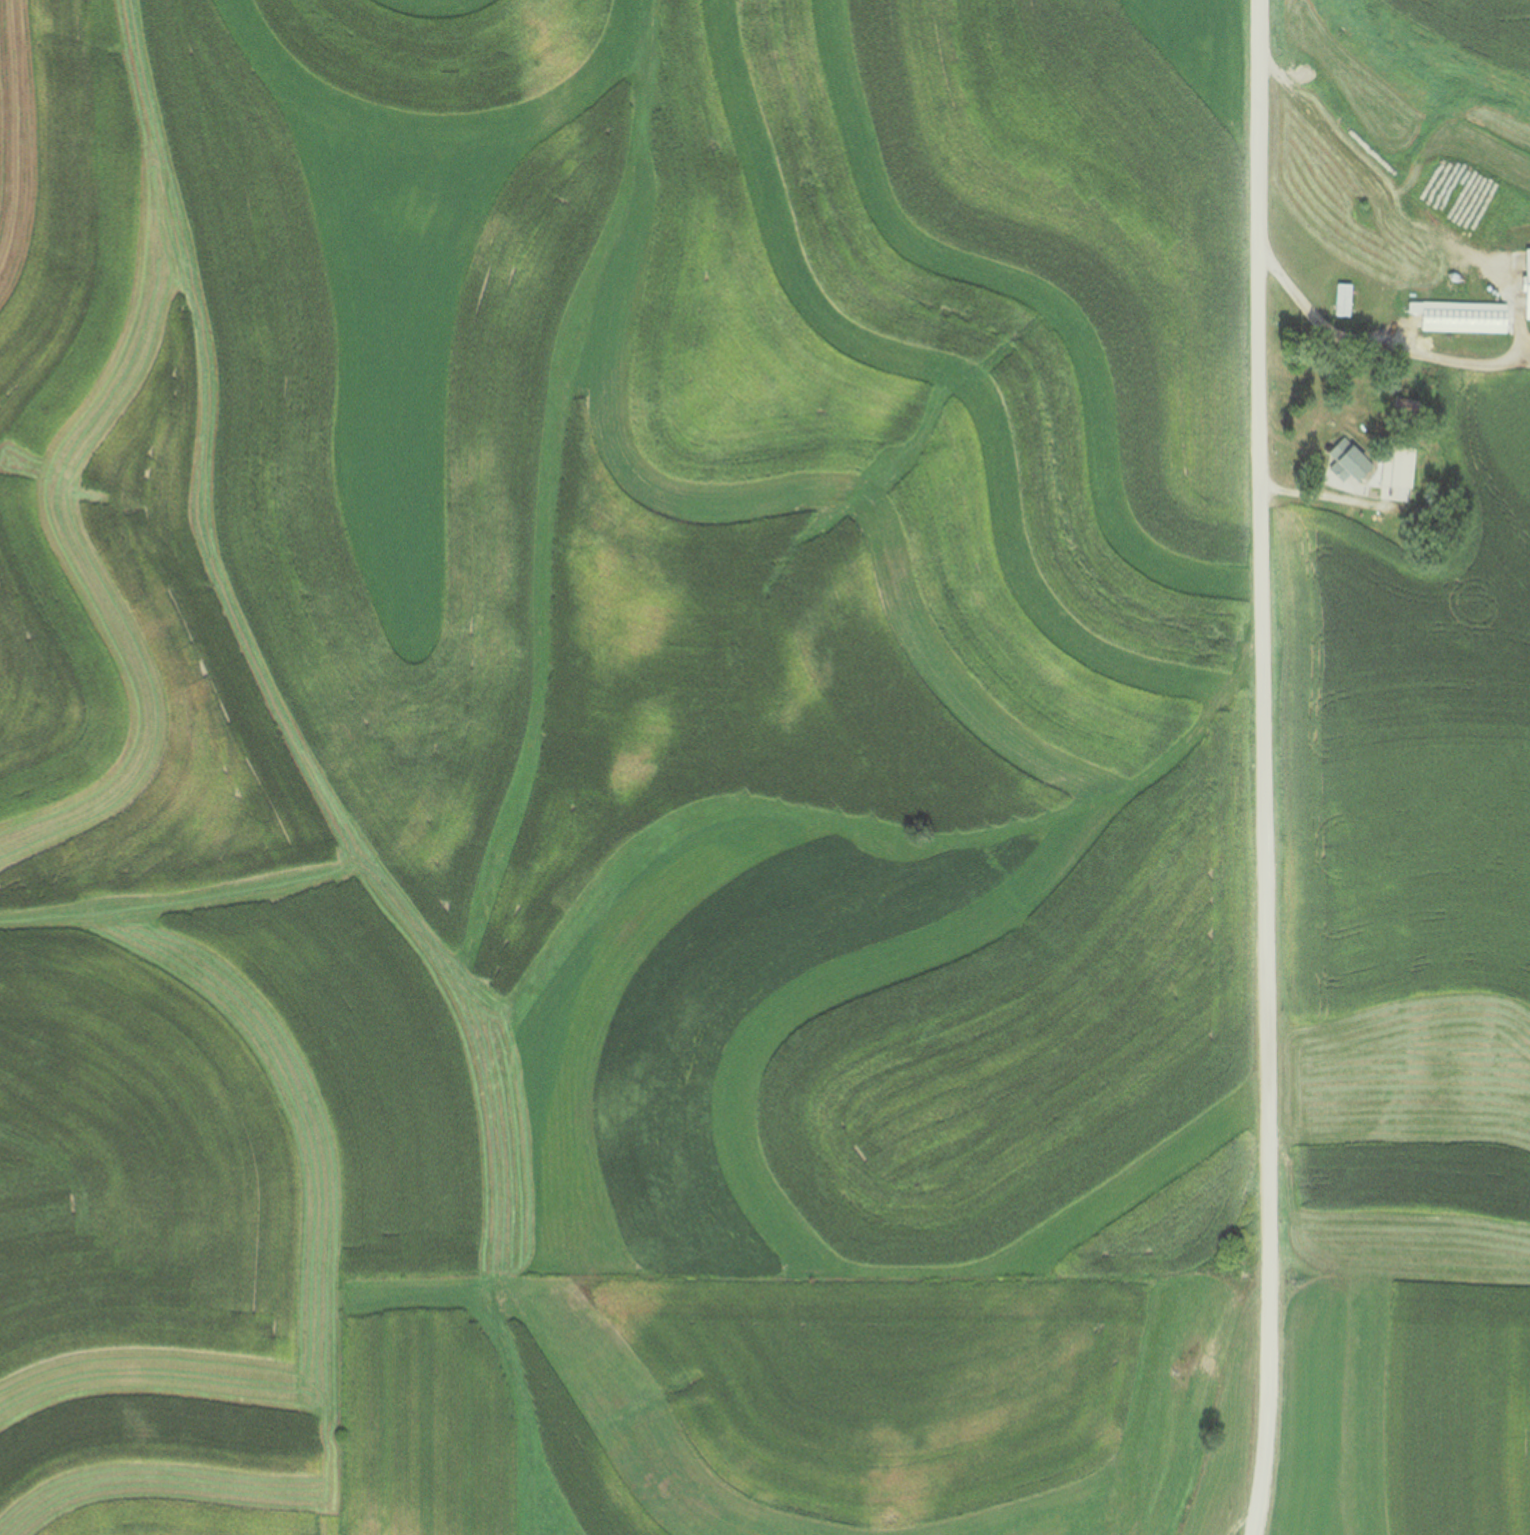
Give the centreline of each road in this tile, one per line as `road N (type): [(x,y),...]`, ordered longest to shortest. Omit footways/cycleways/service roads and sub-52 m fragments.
road 1 (residential): [(1254,0),(1252,460),(1266,1253),(1264,1438),(1251,1534)]

